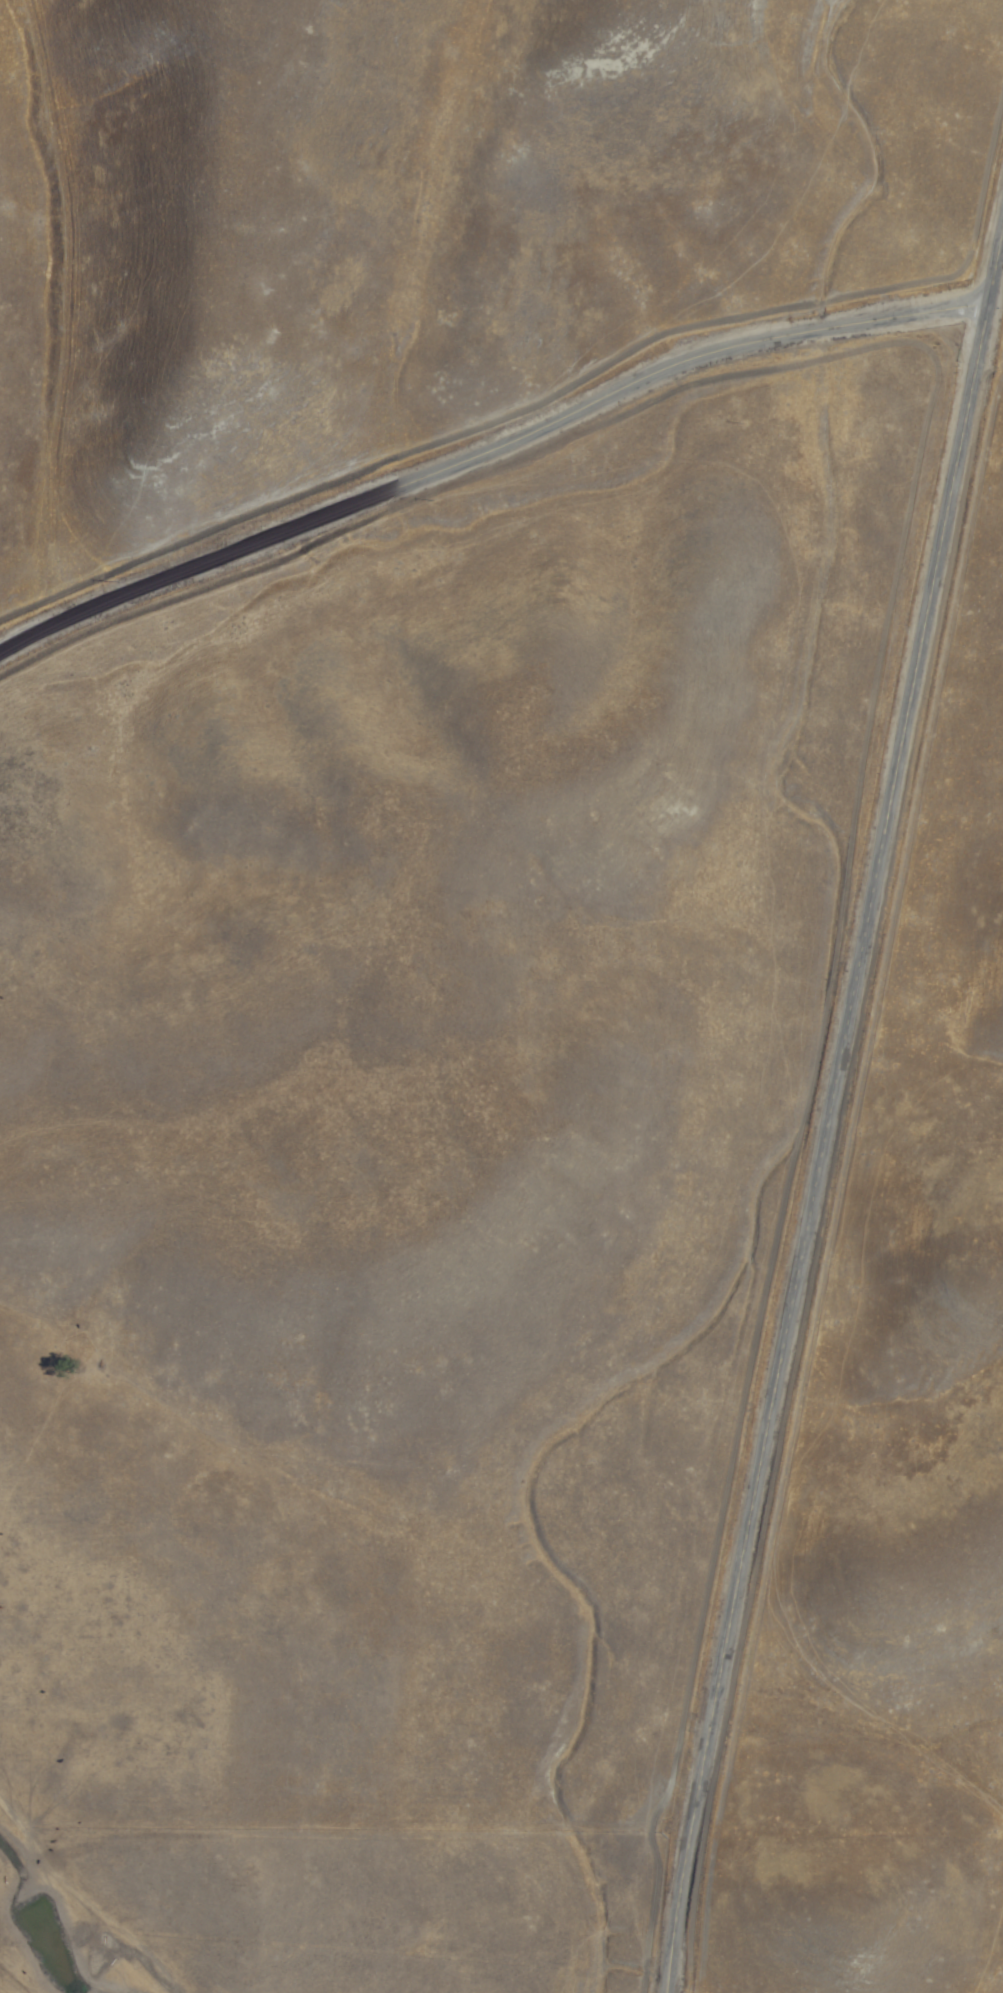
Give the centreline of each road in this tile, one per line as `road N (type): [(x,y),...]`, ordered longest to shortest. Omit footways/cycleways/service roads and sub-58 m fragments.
road 1 (tertiary): [(669,1992),(710,1728),(982,319)]
road 2 (residential): [(0,654),(543,430),(683,361),(904,317),(982,319)]
road 3 (track): [(35,1992),(12,1917),(19,1891),(31,1888),(79,1900),(153,1958),(177,1992)]

